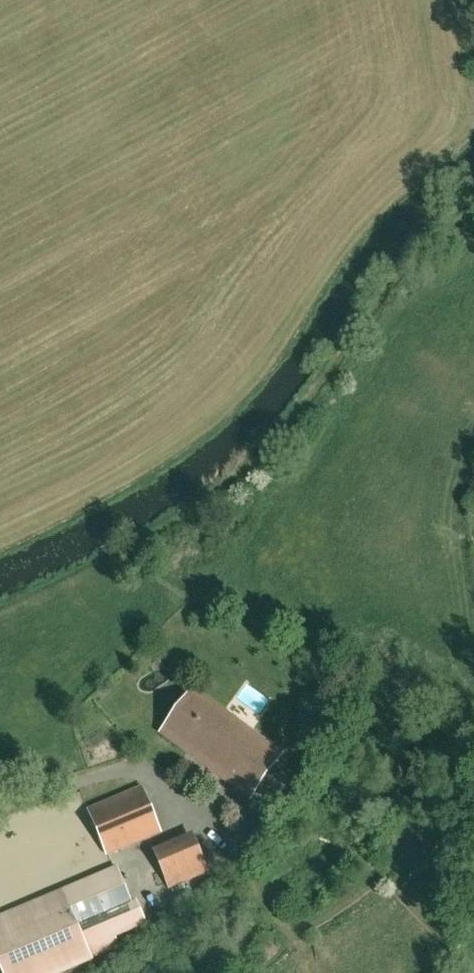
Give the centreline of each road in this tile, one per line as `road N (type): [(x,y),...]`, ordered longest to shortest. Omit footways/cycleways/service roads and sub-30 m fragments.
road 1 (unclassified): [(0,808),(135,769)]

